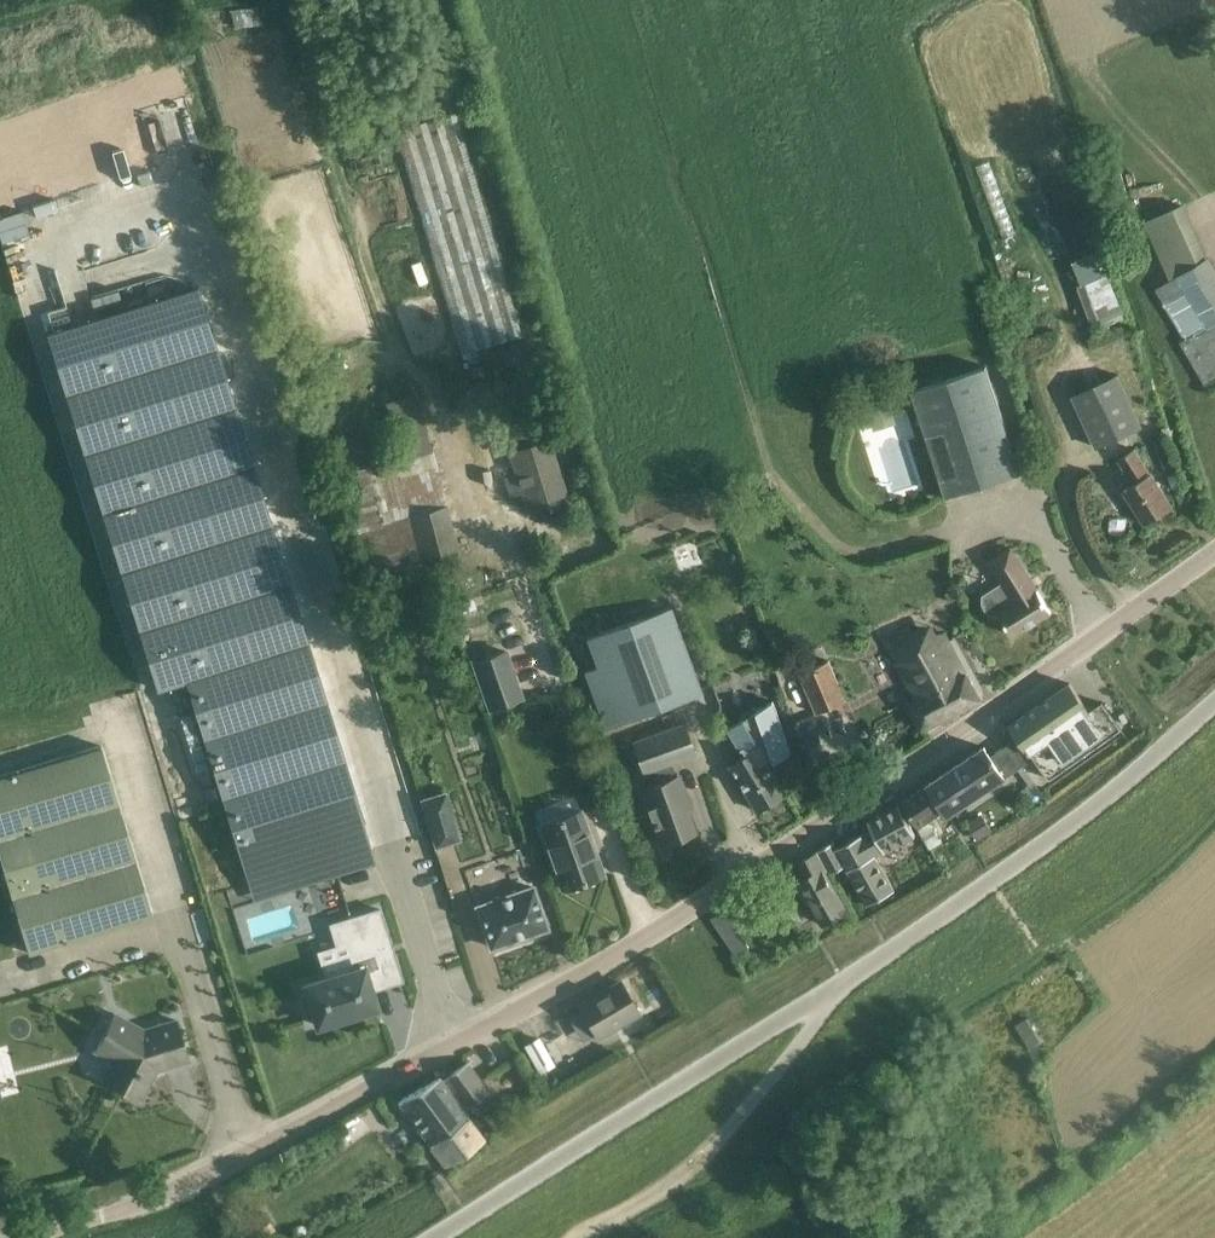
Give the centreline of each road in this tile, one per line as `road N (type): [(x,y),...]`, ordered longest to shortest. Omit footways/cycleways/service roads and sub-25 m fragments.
road 1 (tertiary): [(32,1237),(157,1199),(244,1158),(663,928),(1214,553)]
road 2 (unclassified): [(437,1237),(838,980)]
road 3 (unclassified): [(838,980),(1087,814),(1214,704)]
road 4 (unclassified): [(838,980),(777,1076),(706,1160)]
road 5 (track): [(706,1160),(582,1237)]

